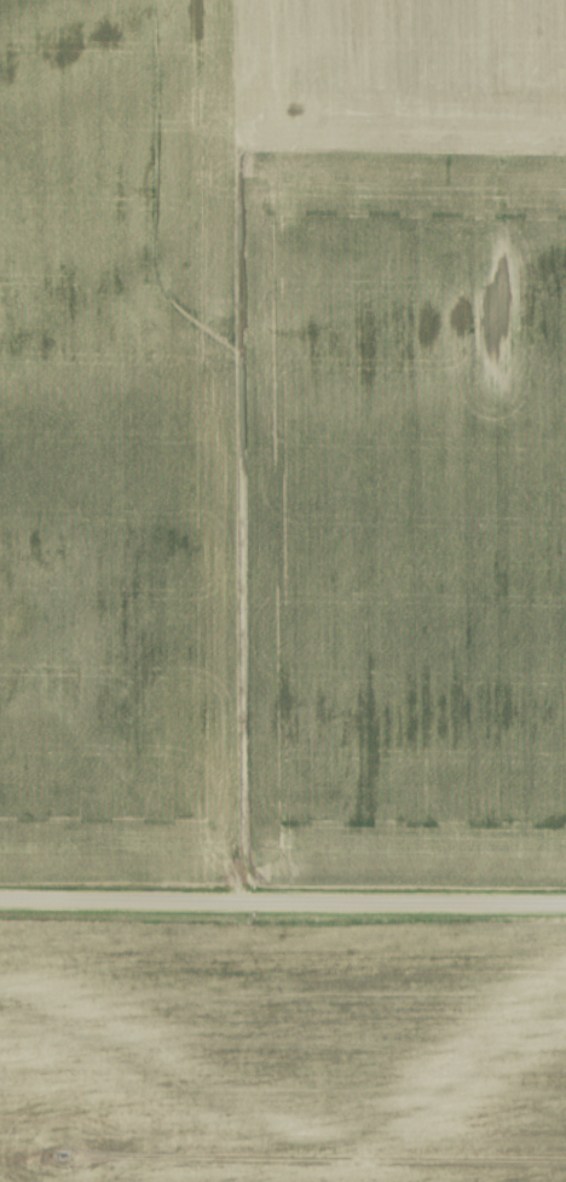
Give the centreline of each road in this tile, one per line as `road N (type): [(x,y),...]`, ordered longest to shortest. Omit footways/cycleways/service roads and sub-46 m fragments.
road 1 (tertiary): [(565,902),(0,897)]

